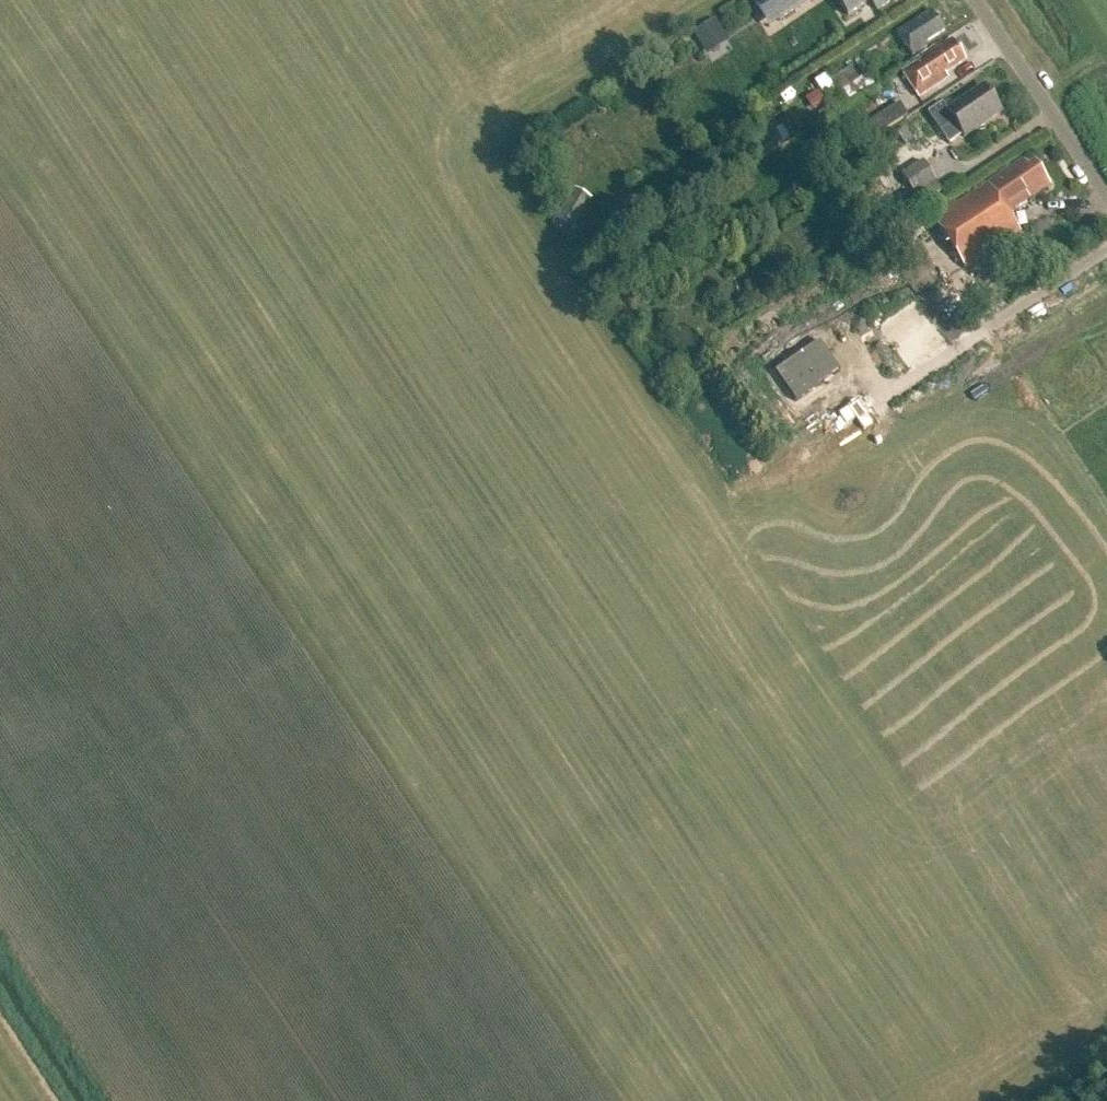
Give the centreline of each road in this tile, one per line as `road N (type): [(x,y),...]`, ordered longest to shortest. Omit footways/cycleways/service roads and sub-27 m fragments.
road 1 (unclassified): [(1106,198),(974,0)]

